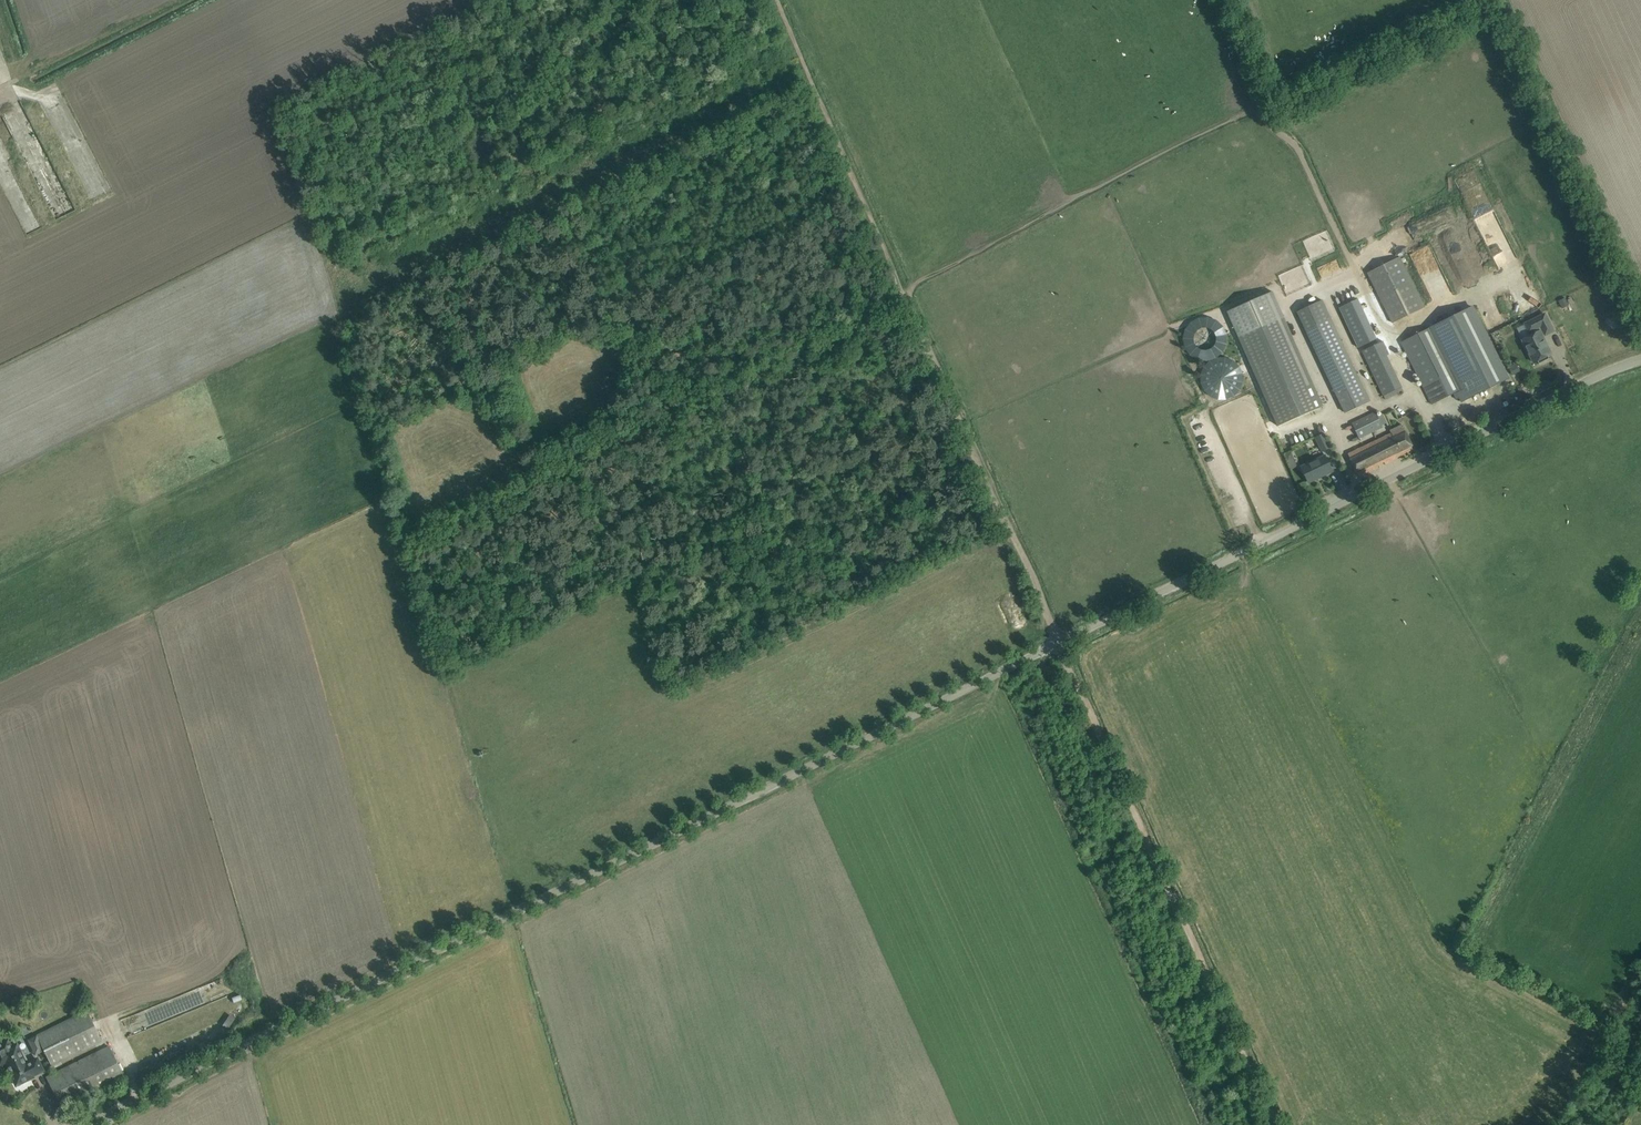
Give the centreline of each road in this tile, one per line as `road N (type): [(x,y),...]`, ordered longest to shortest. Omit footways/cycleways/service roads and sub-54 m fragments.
road 1 (unclassified): [(83,1124),(1640,360)]
road 2 (track): [(770,0),(1060,642)]

